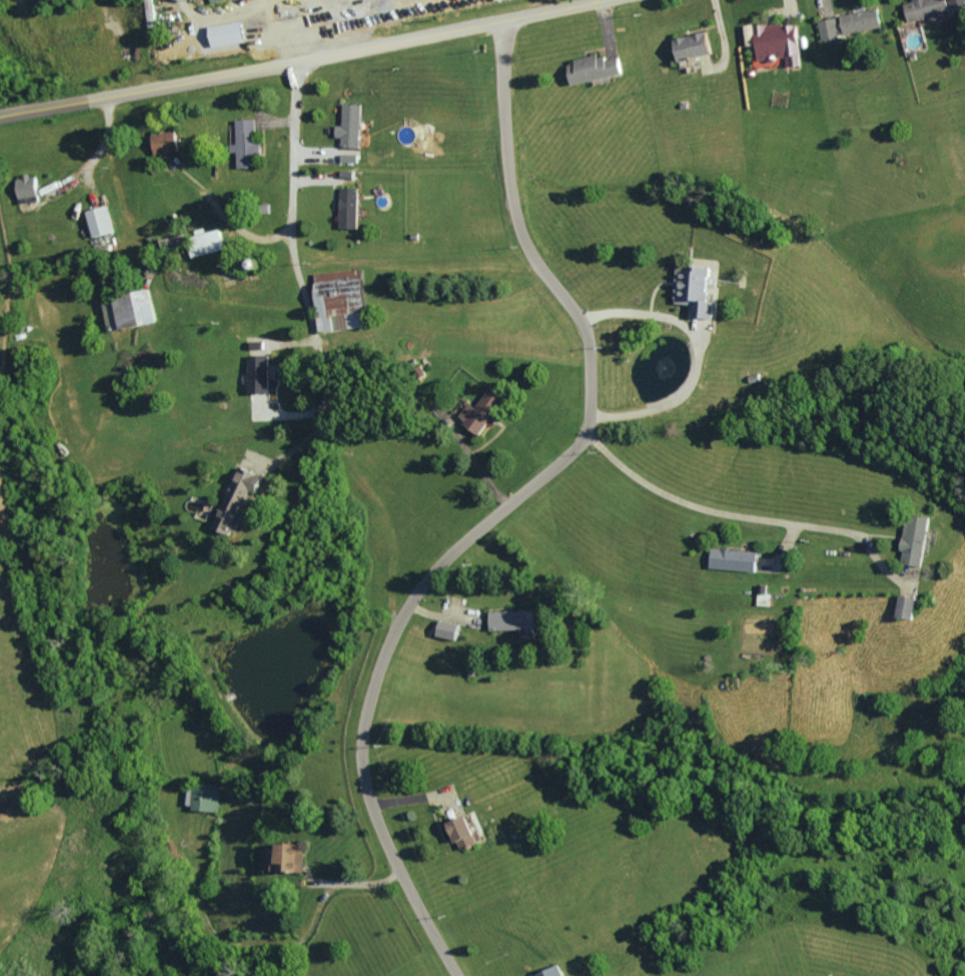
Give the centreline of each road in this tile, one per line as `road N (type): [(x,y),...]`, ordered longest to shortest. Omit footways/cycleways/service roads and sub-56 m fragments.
road 1 (residential): [(506,21),(523,236),(584,321),(593,419),(579,452),(449,556),(415,601),(384,666),(366,752),(383,828),(464,975)]
road 2 (secondary): [(608,0),(0,117)]
road 3 (residential): [(298,63),(291,230),(318,334)]

